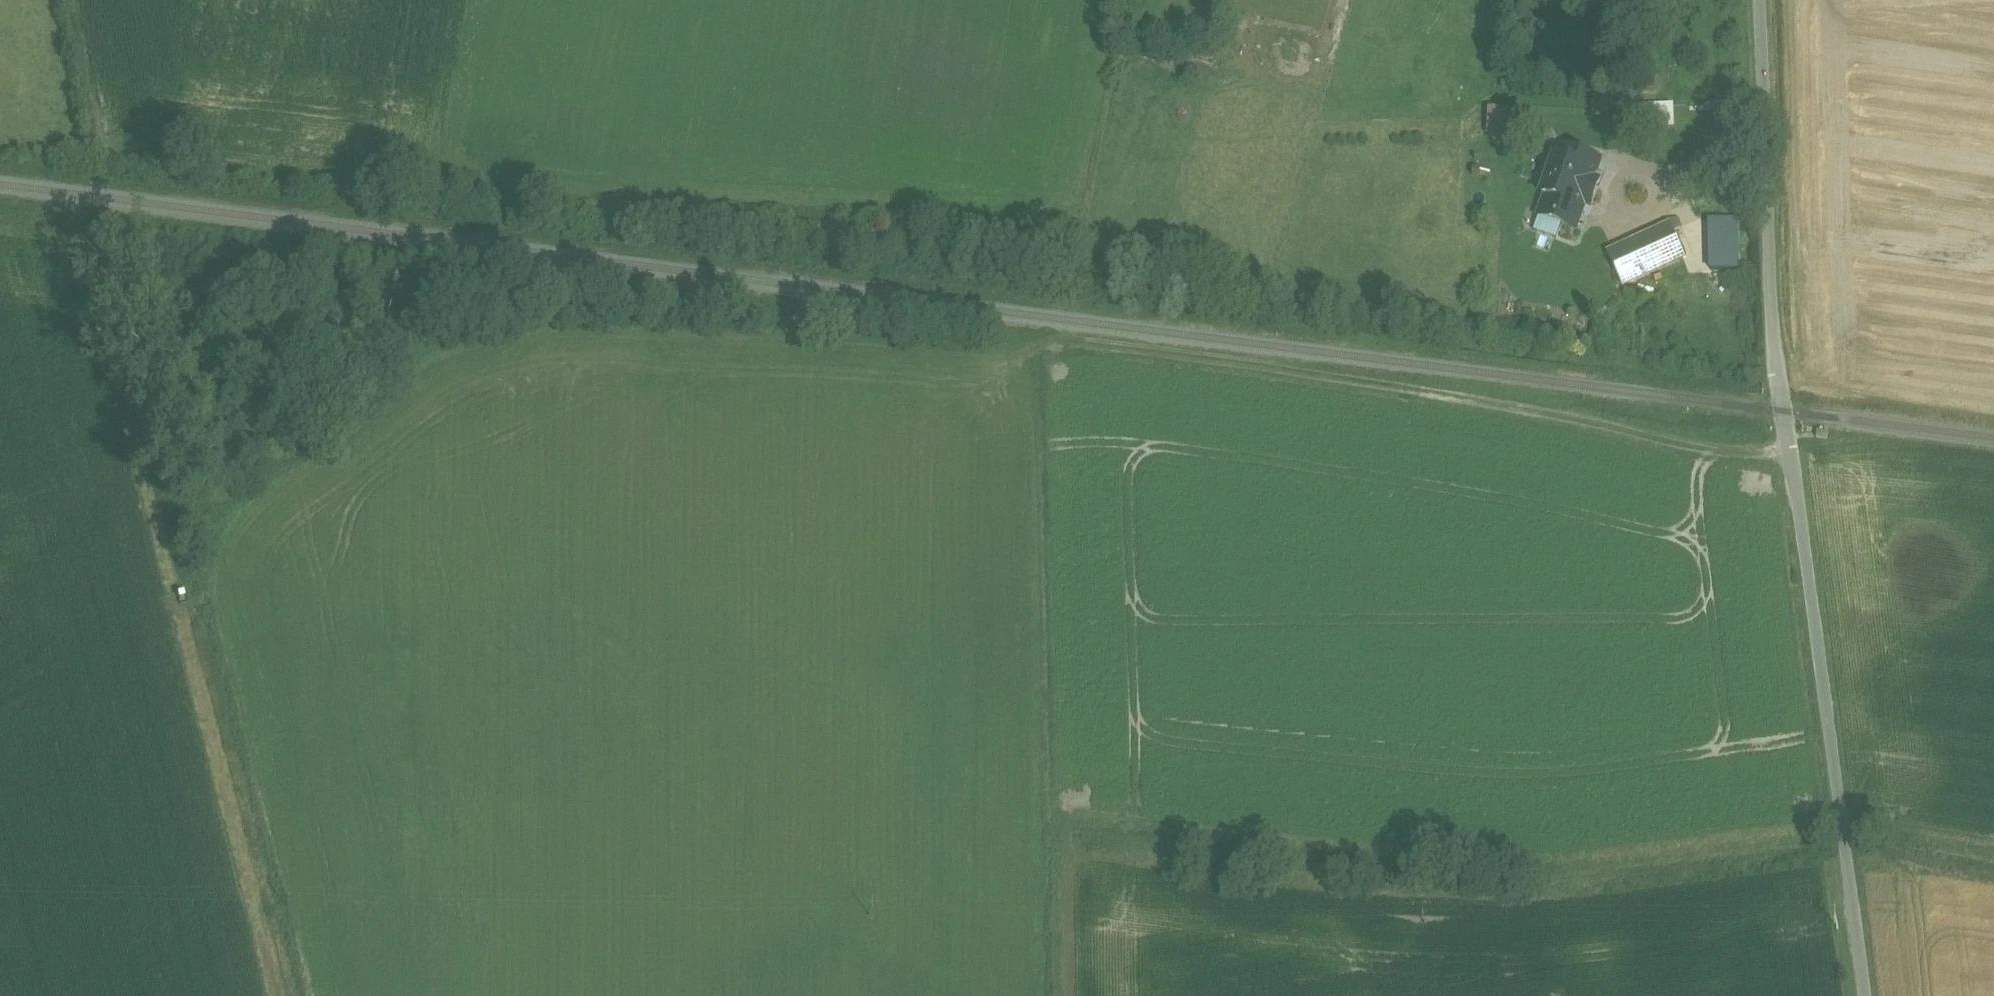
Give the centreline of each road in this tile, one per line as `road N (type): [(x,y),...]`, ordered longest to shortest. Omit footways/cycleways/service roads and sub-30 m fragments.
road 1 (residential): [(1760,0),(1774,352),(1871,995)]

